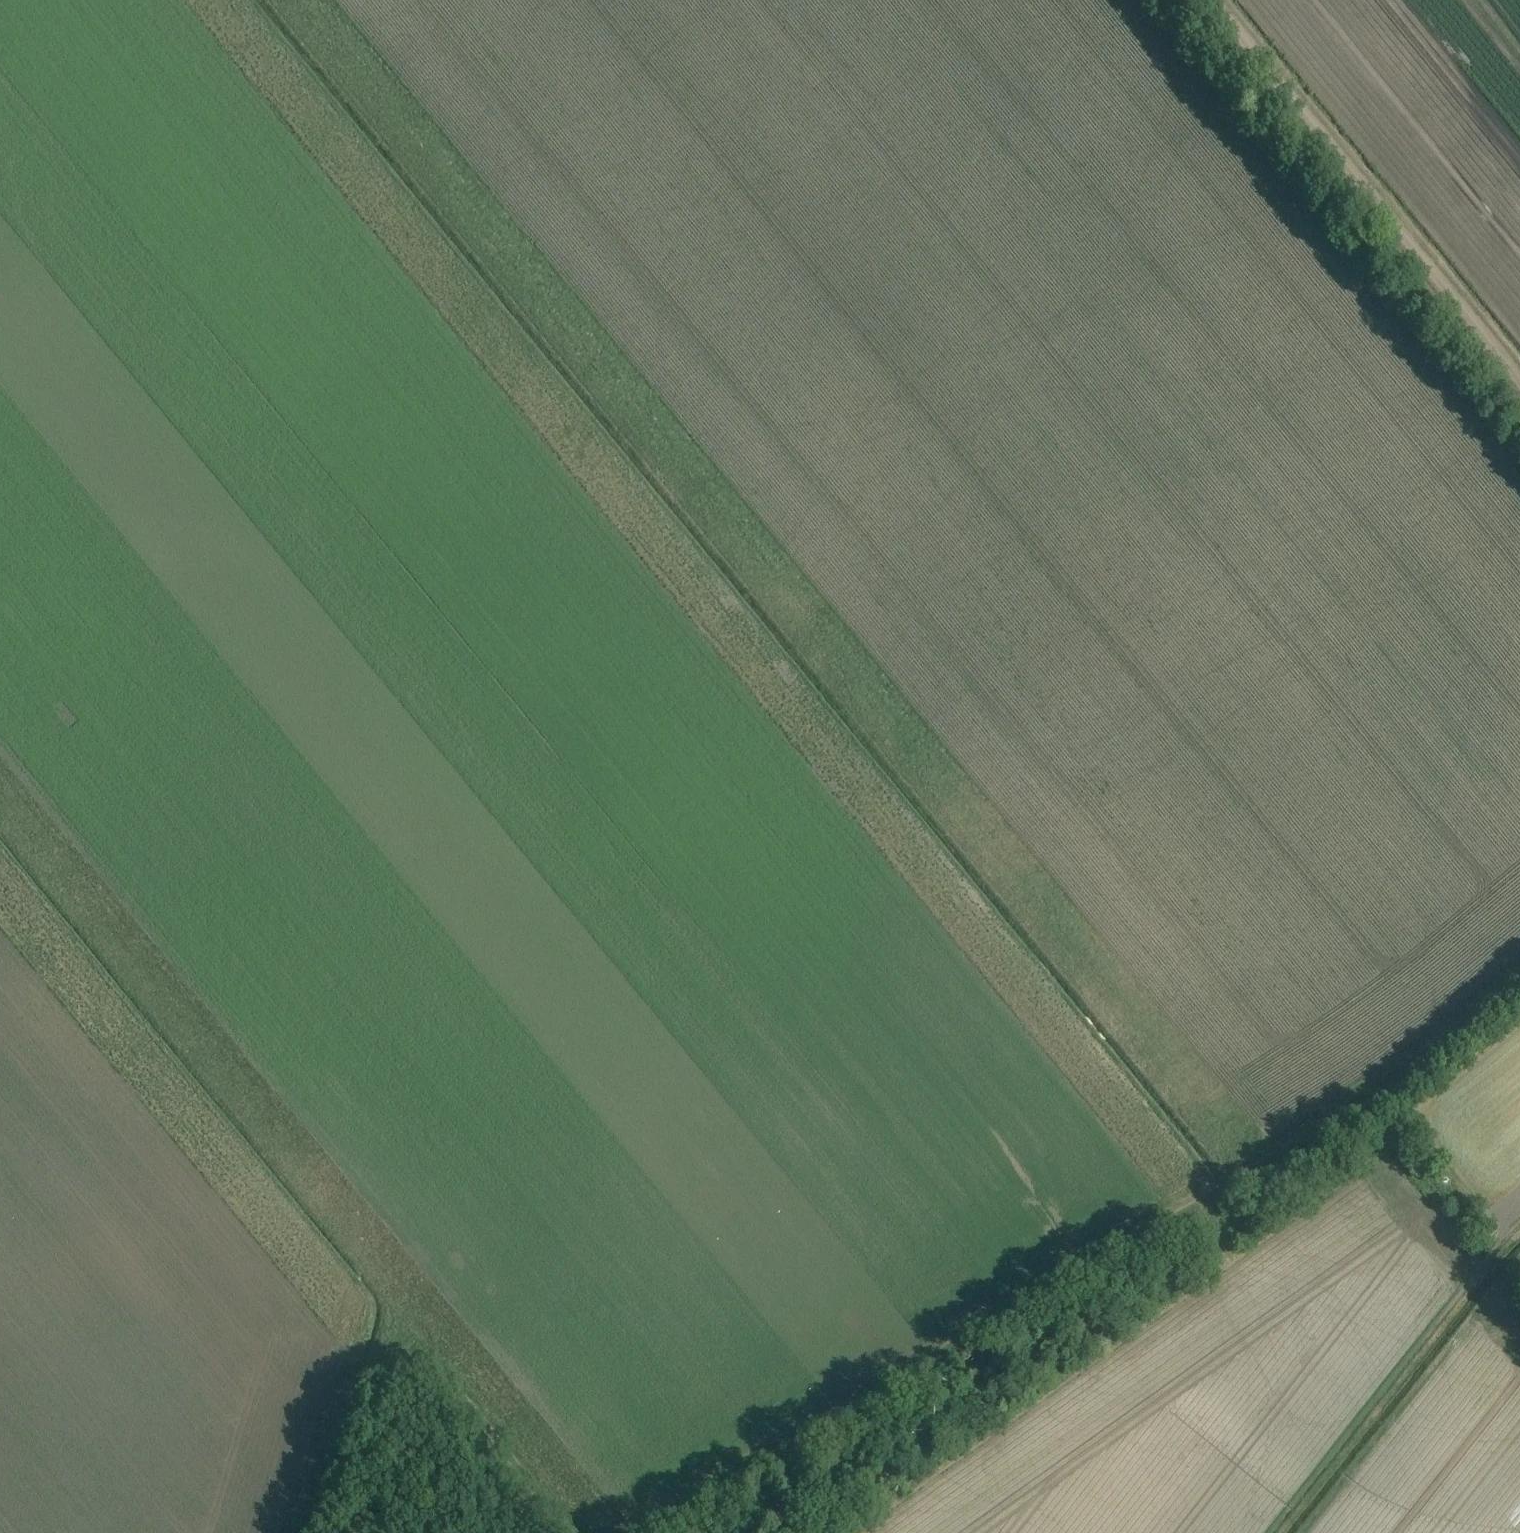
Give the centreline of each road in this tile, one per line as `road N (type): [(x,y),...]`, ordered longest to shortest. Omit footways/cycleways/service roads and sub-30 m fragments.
road 1 (track): [(1519,973),(1375,1099),(1053,1294)]
road 2 (track): [(1519,376),(1213,0)]

